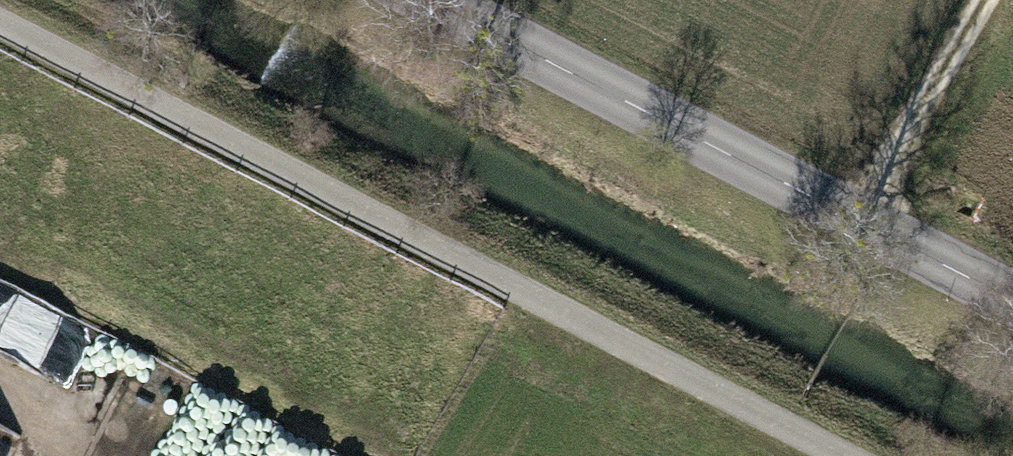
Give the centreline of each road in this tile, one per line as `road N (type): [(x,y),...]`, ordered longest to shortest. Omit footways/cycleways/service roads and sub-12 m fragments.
road 1 (track): [(0,28),(846,455)]
road 2 (tertiary): [(1012,297),(437,0)]
road 3 (track): [(871,223),(1004,0)]

